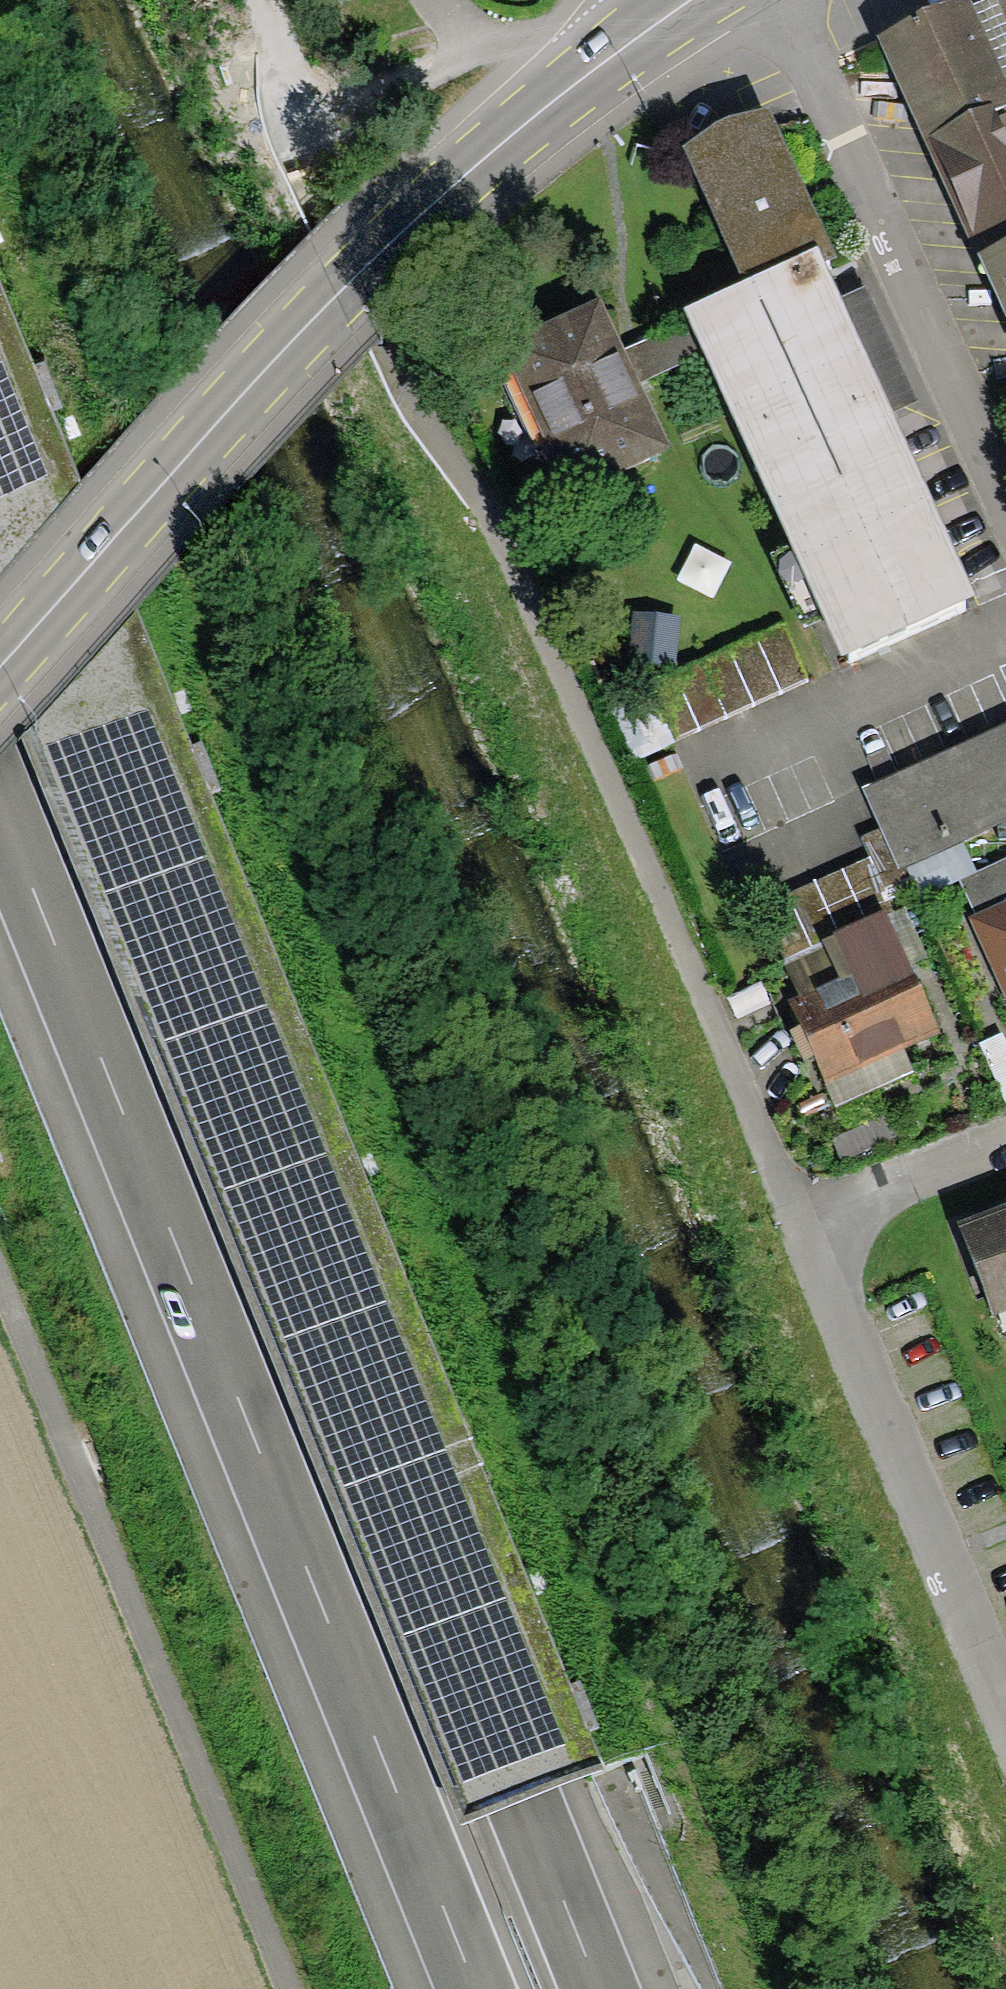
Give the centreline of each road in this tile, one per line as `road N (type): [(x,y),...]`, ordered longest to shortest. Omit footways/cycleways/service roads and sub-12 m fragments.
road 1 (motorway): [(596,1988),(0,503)]
road 2 (track): [(820,1222),(340,281),(270,100),(250,0)]
road 3 (motorway): [(0,823),(472,1988)]
road 4 (secondary): [(0,655),(441,192),(670,0)]
road 5 (track): [(285,1988),(0,1279)]
road 6 (residential): [(1005,1139),(850,1197),(820,1222),(814,1251),(1005,1738)]
road 7 (residential): [(1005,488),(793,0)]
road 8 (track): [(474,164),(433,151),(308,198)]

